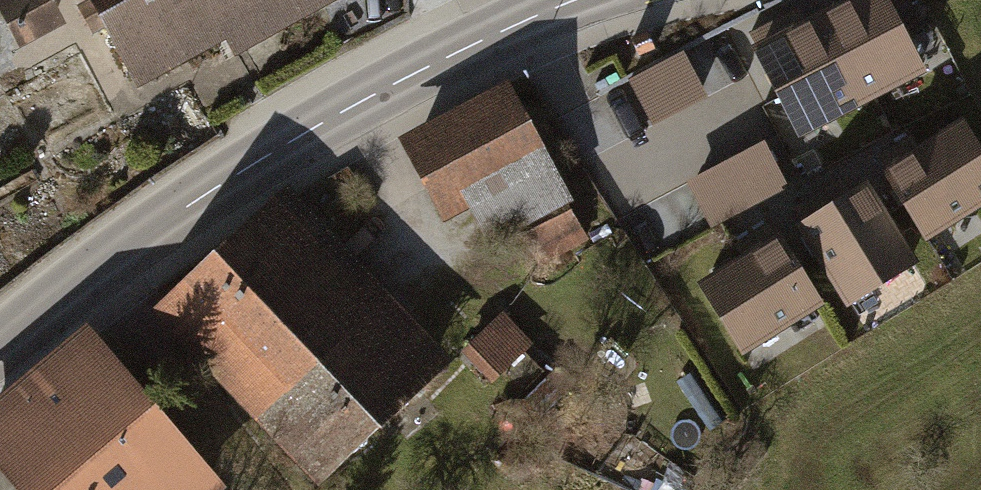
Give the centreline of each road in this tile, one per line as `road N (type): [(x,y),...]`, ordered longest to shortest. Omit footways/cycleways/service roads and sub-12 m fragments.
road 1 (secondary): [(570,0),(361,100),(248,166),(121,247),(0,343)]

